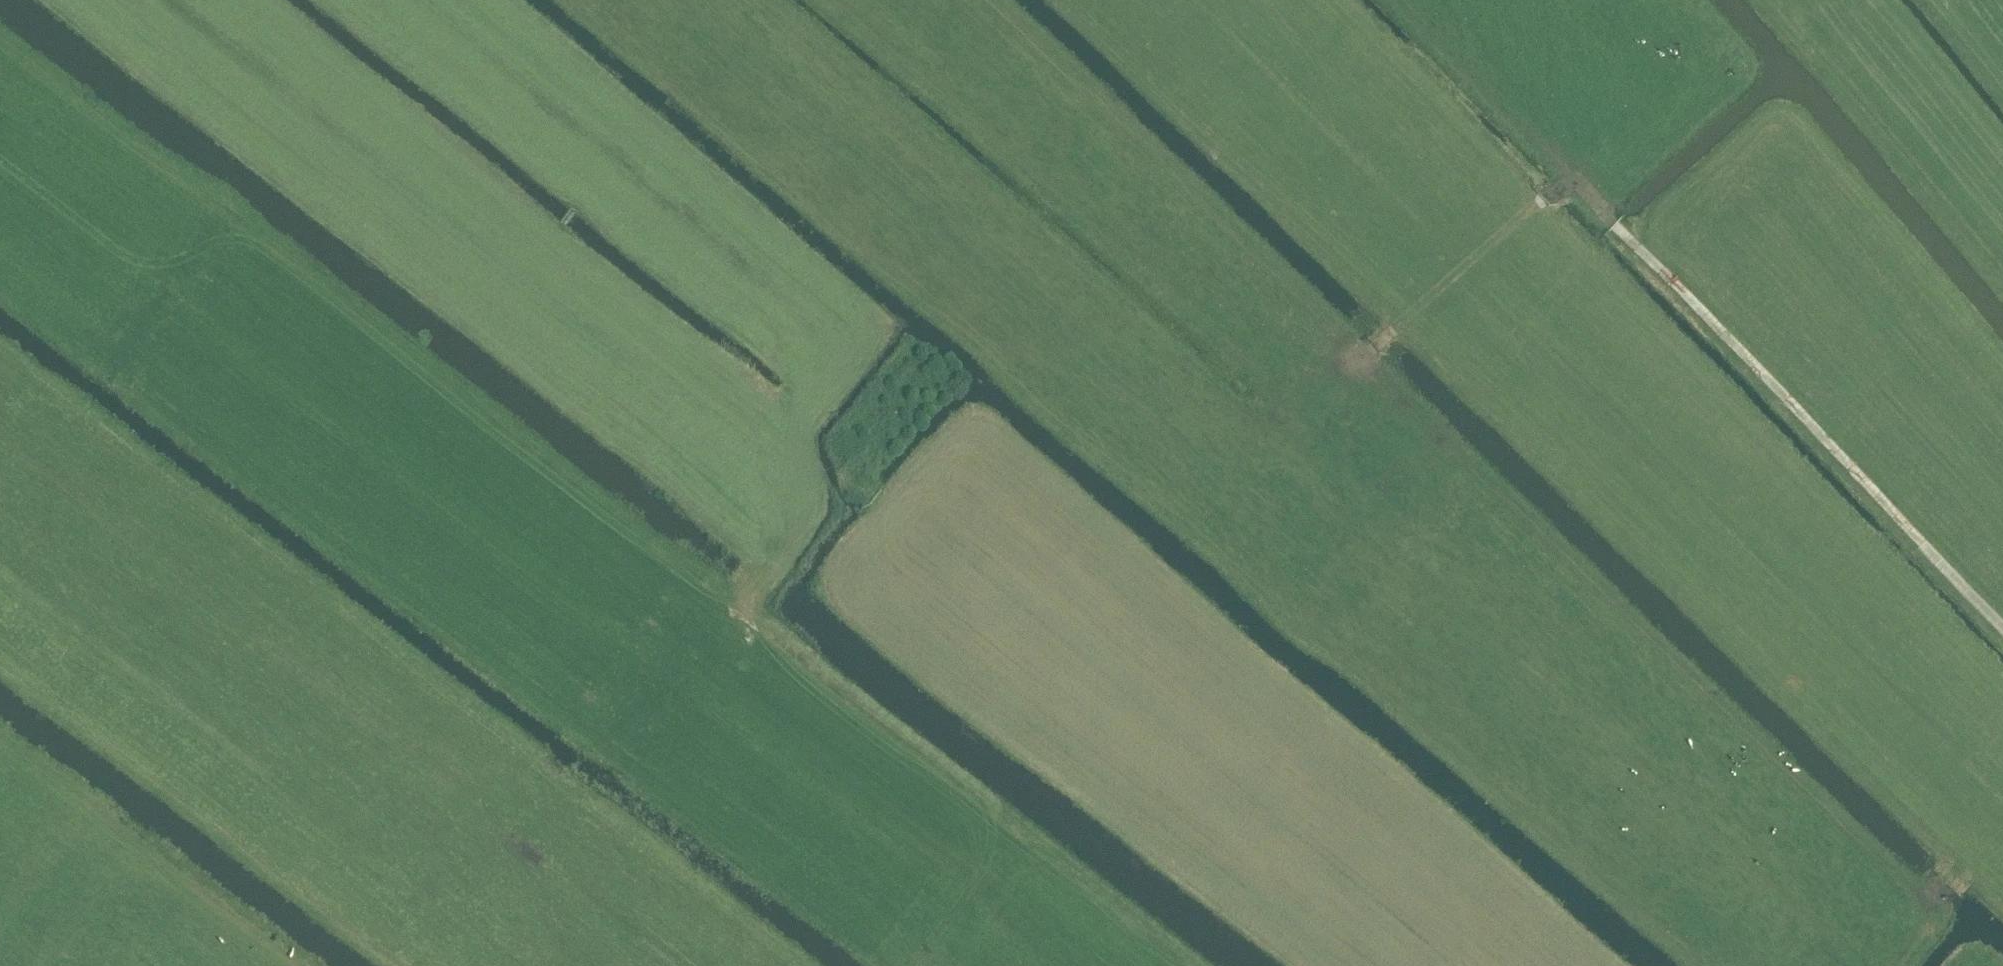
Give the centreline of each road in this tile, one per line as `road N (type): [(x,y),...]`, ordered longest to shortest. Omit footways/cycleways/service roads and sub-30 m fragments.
road 1 (track): [(2002,630),(1580,186),(1568,184),(1538,206)]

